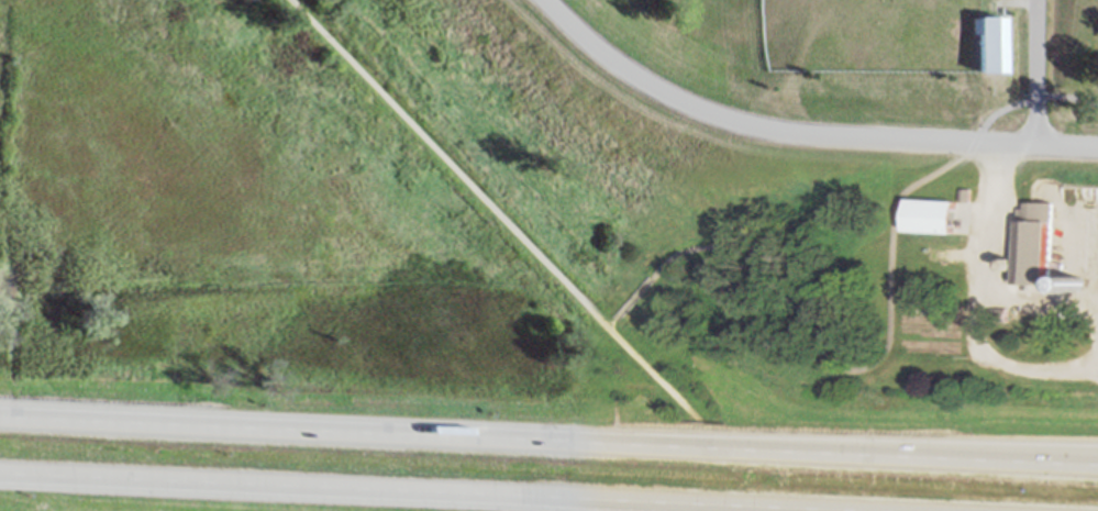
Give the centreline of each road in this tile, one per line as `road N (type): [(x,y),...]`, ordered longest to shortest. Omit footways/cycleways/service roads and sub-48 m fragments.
road 1 (motorway): [(1097,466),(0,415)]
road 2 (motorway): [(0,474),(855,510)]
road 3 (residential): [(536,0),(651,91),(744,126),(1097,149)]
road 4 (motorway): [(1097,447),(756,451)]

